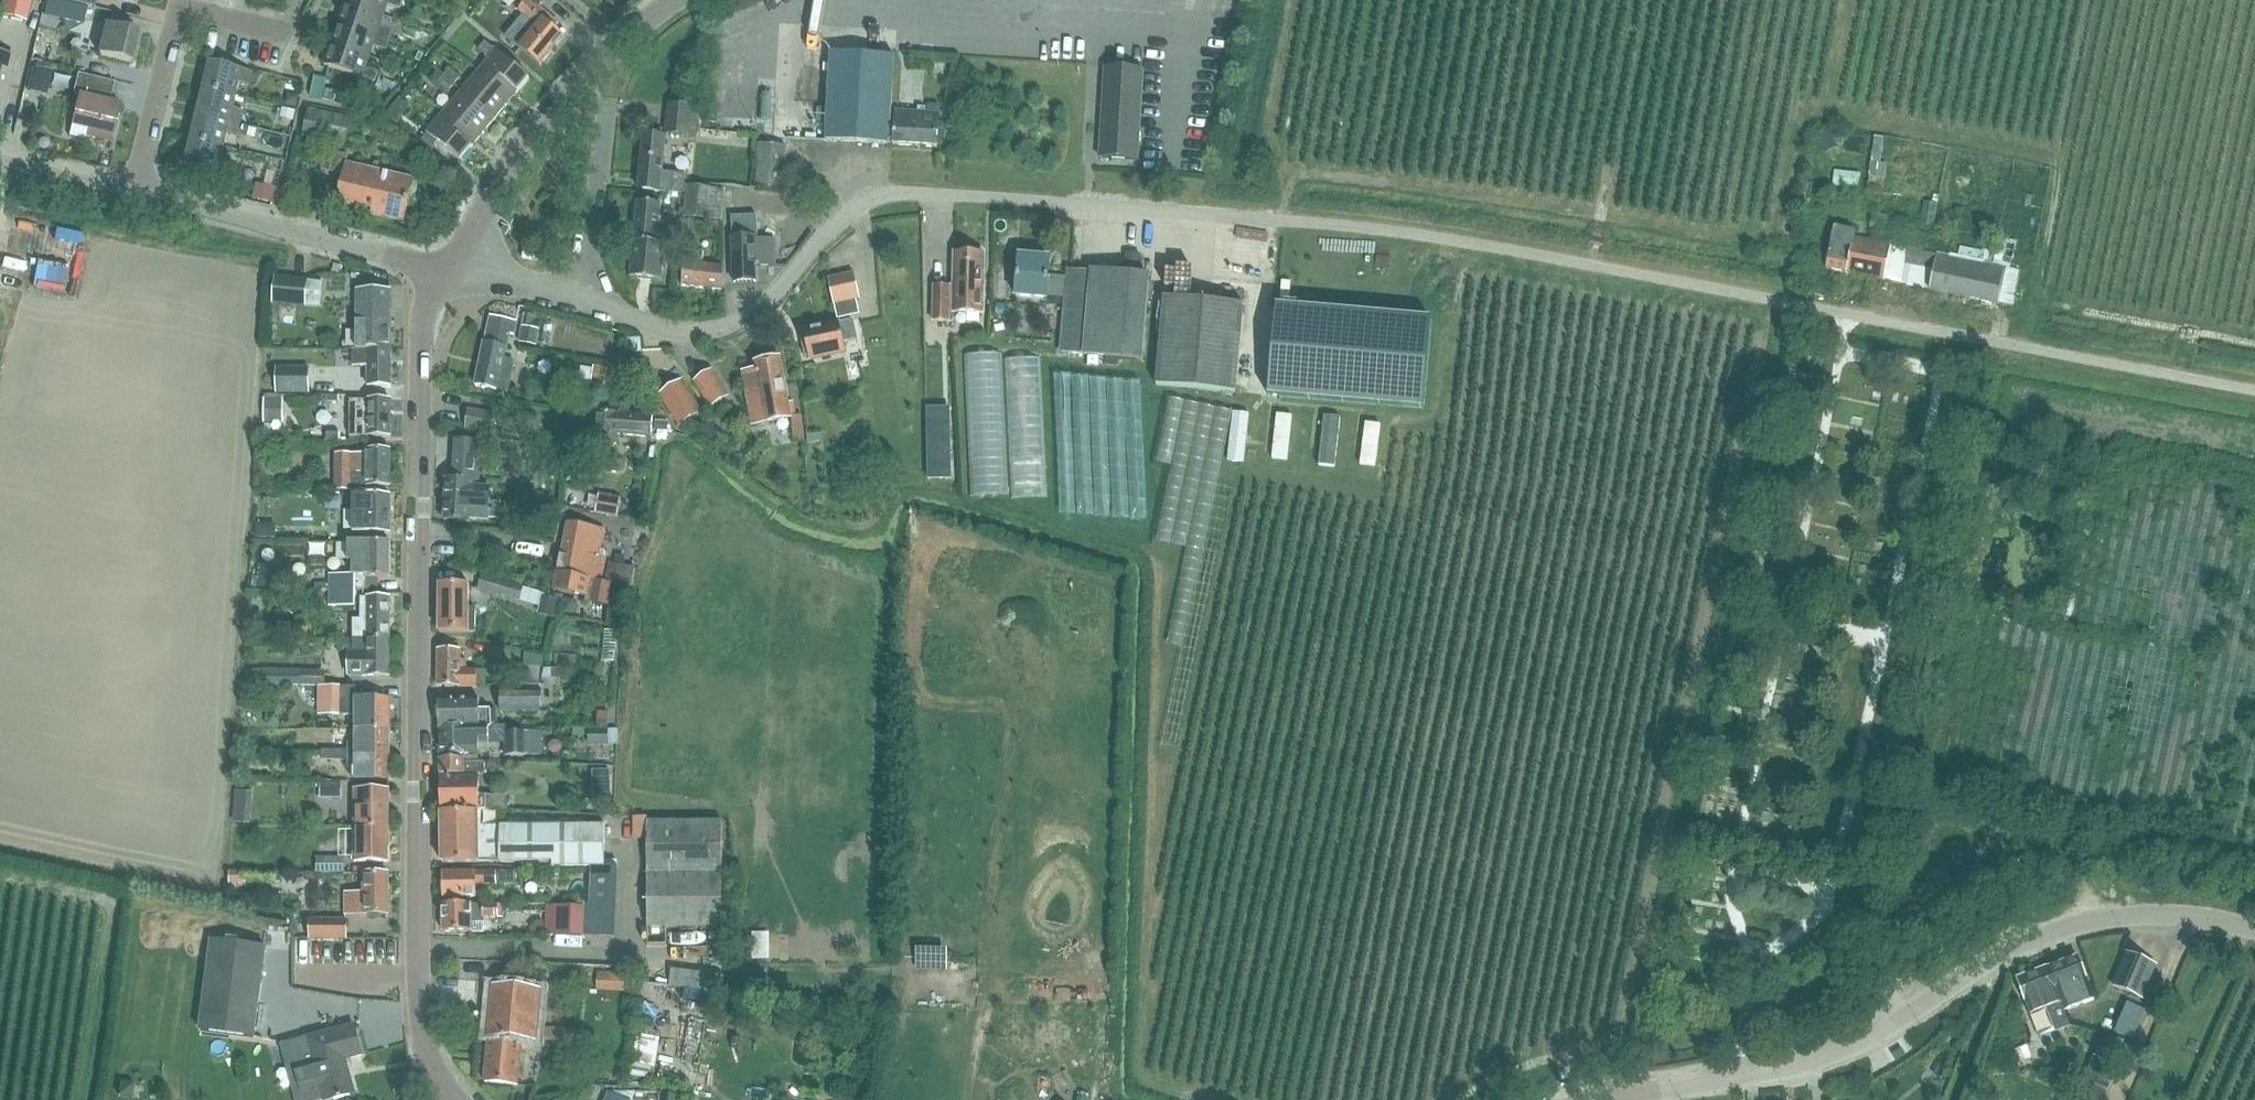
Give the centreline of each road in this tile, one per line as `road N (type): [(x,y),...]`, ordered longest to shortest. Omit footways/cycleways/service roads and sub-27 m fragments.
road 1 (residential): [(2254,386),(1450,237),(911,192),(853,205),(744,316),(706,328),(586,304)]
road 2 (tertiary): [(450,1099),(422,1026),(418,777),(426,327),(454,268)]
road 3 (tertiary): [(1575,1099),(1768,1075),(1859,1040),(2091,923),(2173,913),(2254,933)]
road 4 (tertiary): [(454,268),(502,185),(586,77),(679,0)]
road 5 (tertiary): [(454,268),(135,197)]
road 6 (residential): [(135,197),(181,24),(205,14),(299,35)]
road 7 (residential): [(586,304),(608,101)]
road 8 (tertiary): [(135,197),(0,166)]
road 9 (residential): [(586,304),(454,268)]

